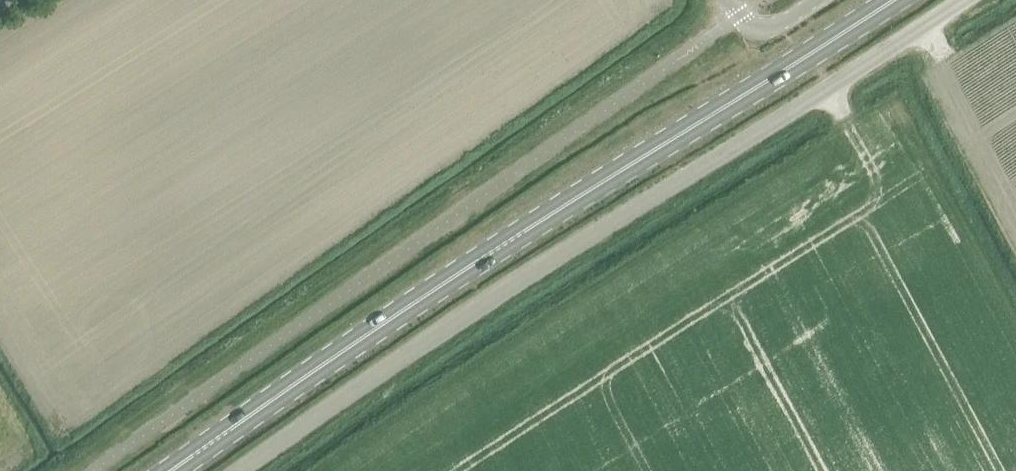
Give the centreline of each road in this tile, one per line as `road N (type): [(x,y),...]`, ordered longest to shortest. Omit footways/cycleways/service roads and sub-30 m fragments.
road 1 (unclassified): [(239,470),(415,348),(965,0)]
road 2 (primary): [(173,470),(342,351),(892,0)]

